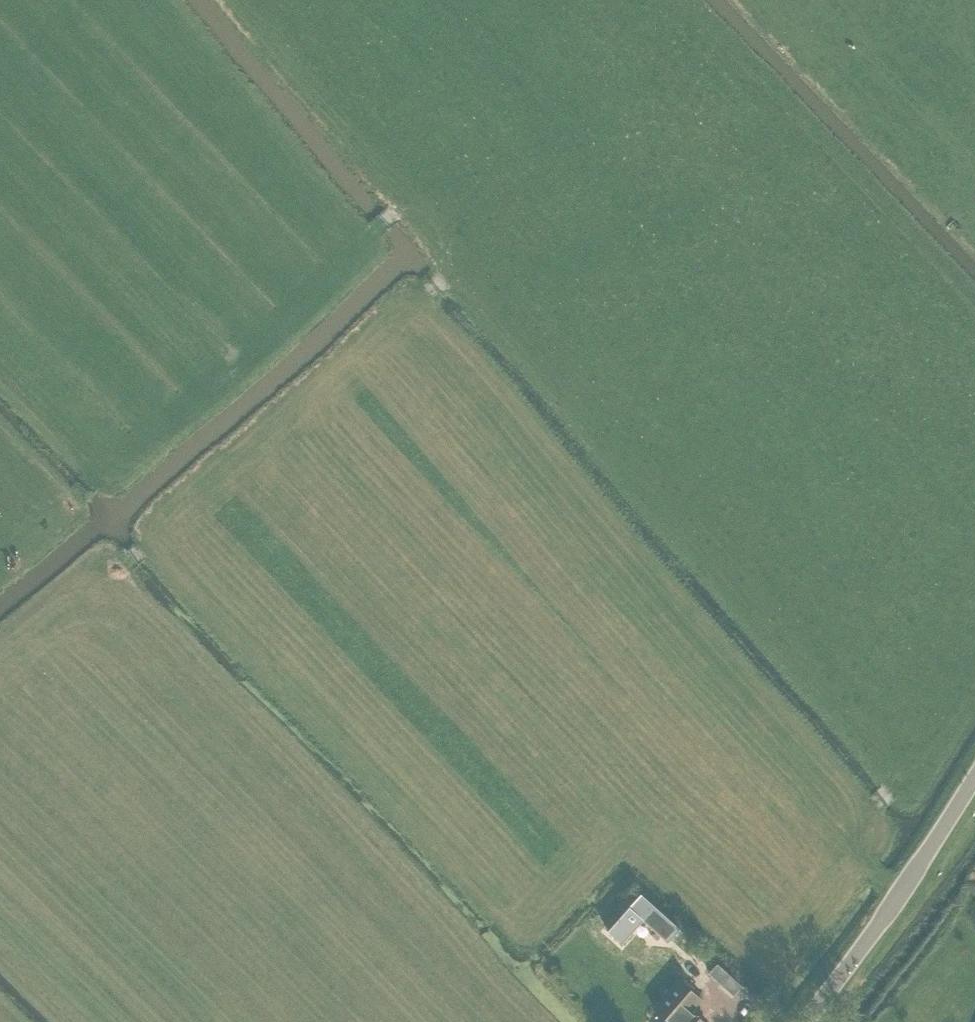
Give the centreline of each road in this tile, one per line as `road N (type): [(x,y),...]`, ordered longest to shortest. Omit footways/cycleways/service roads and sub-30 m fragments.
road 1 (tertiary): [(810,1021),(974,783)]

